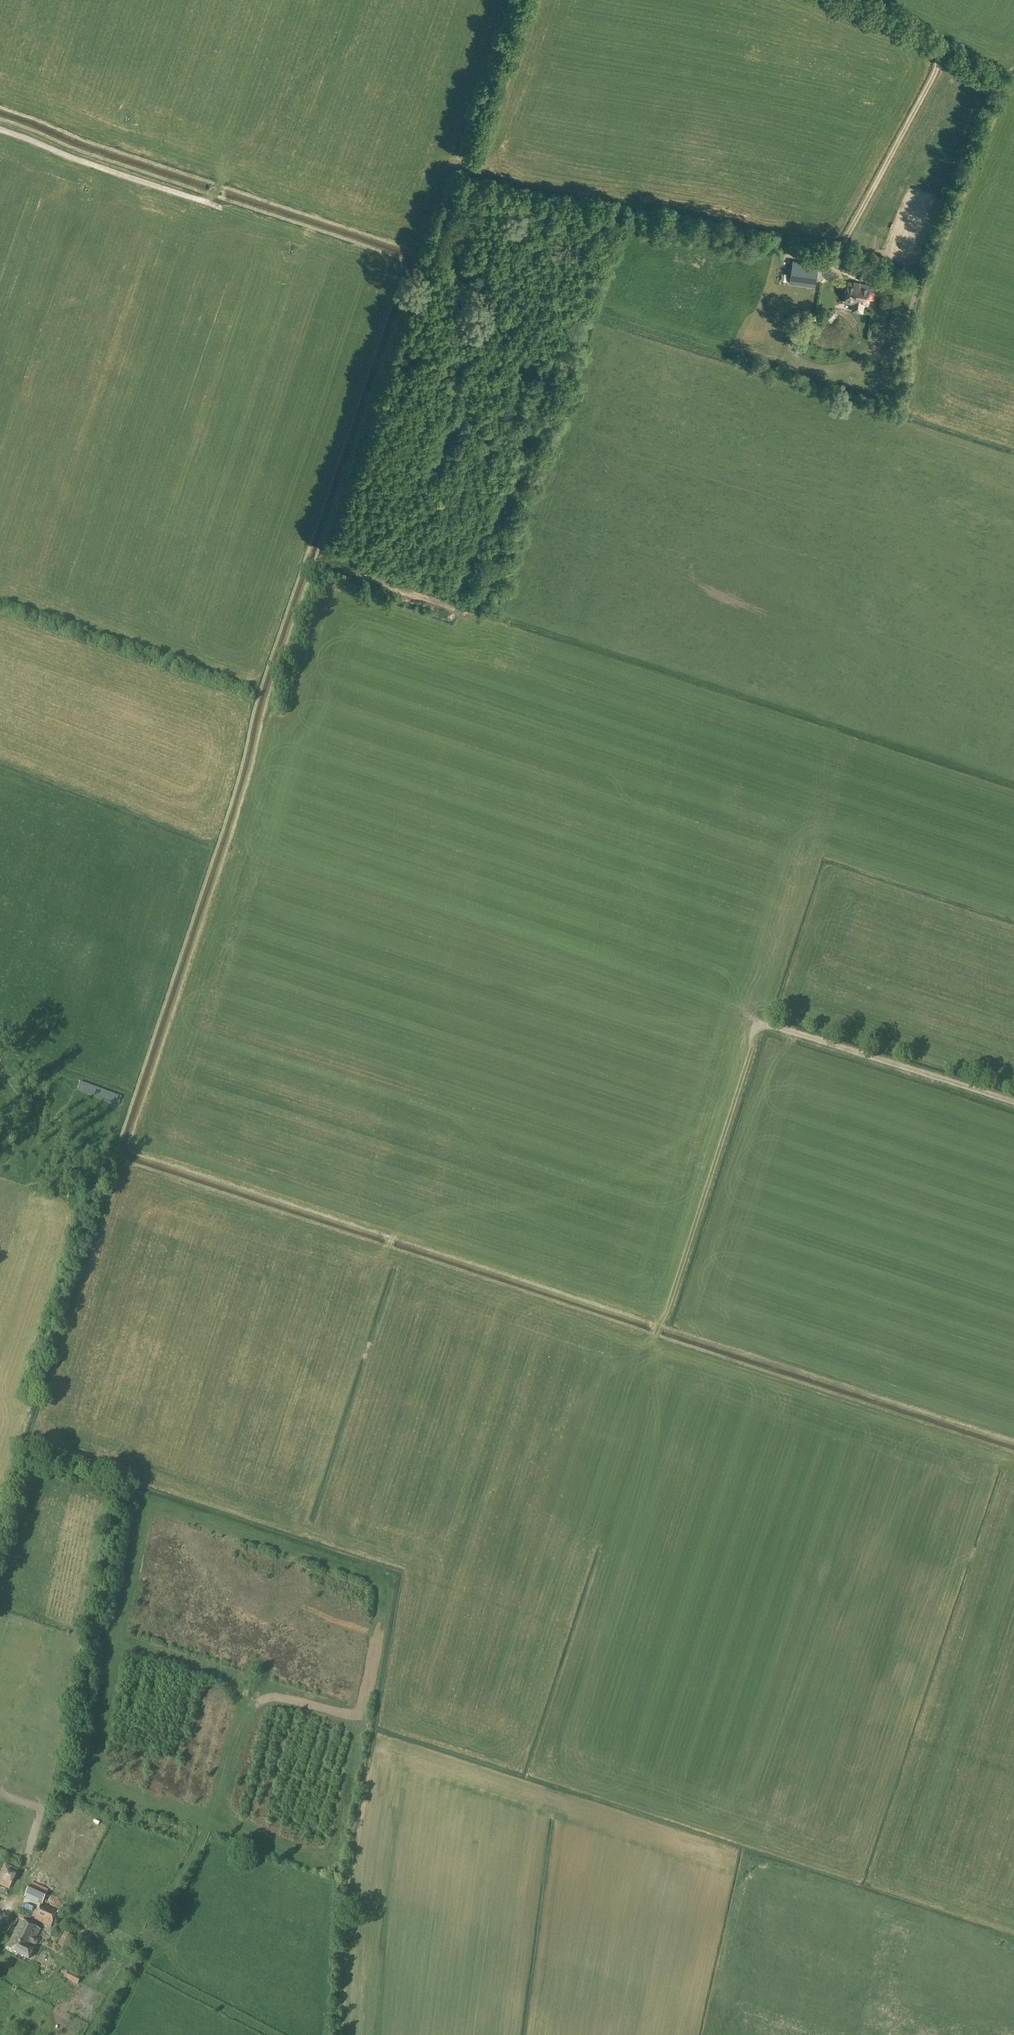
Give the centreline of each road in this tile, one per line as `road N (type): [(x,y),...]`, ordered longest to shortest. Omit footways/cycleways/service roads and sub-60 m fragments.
road 1 (unclassified): [(663,1330),(767,1031),(781,1028),(1013,1102)]

